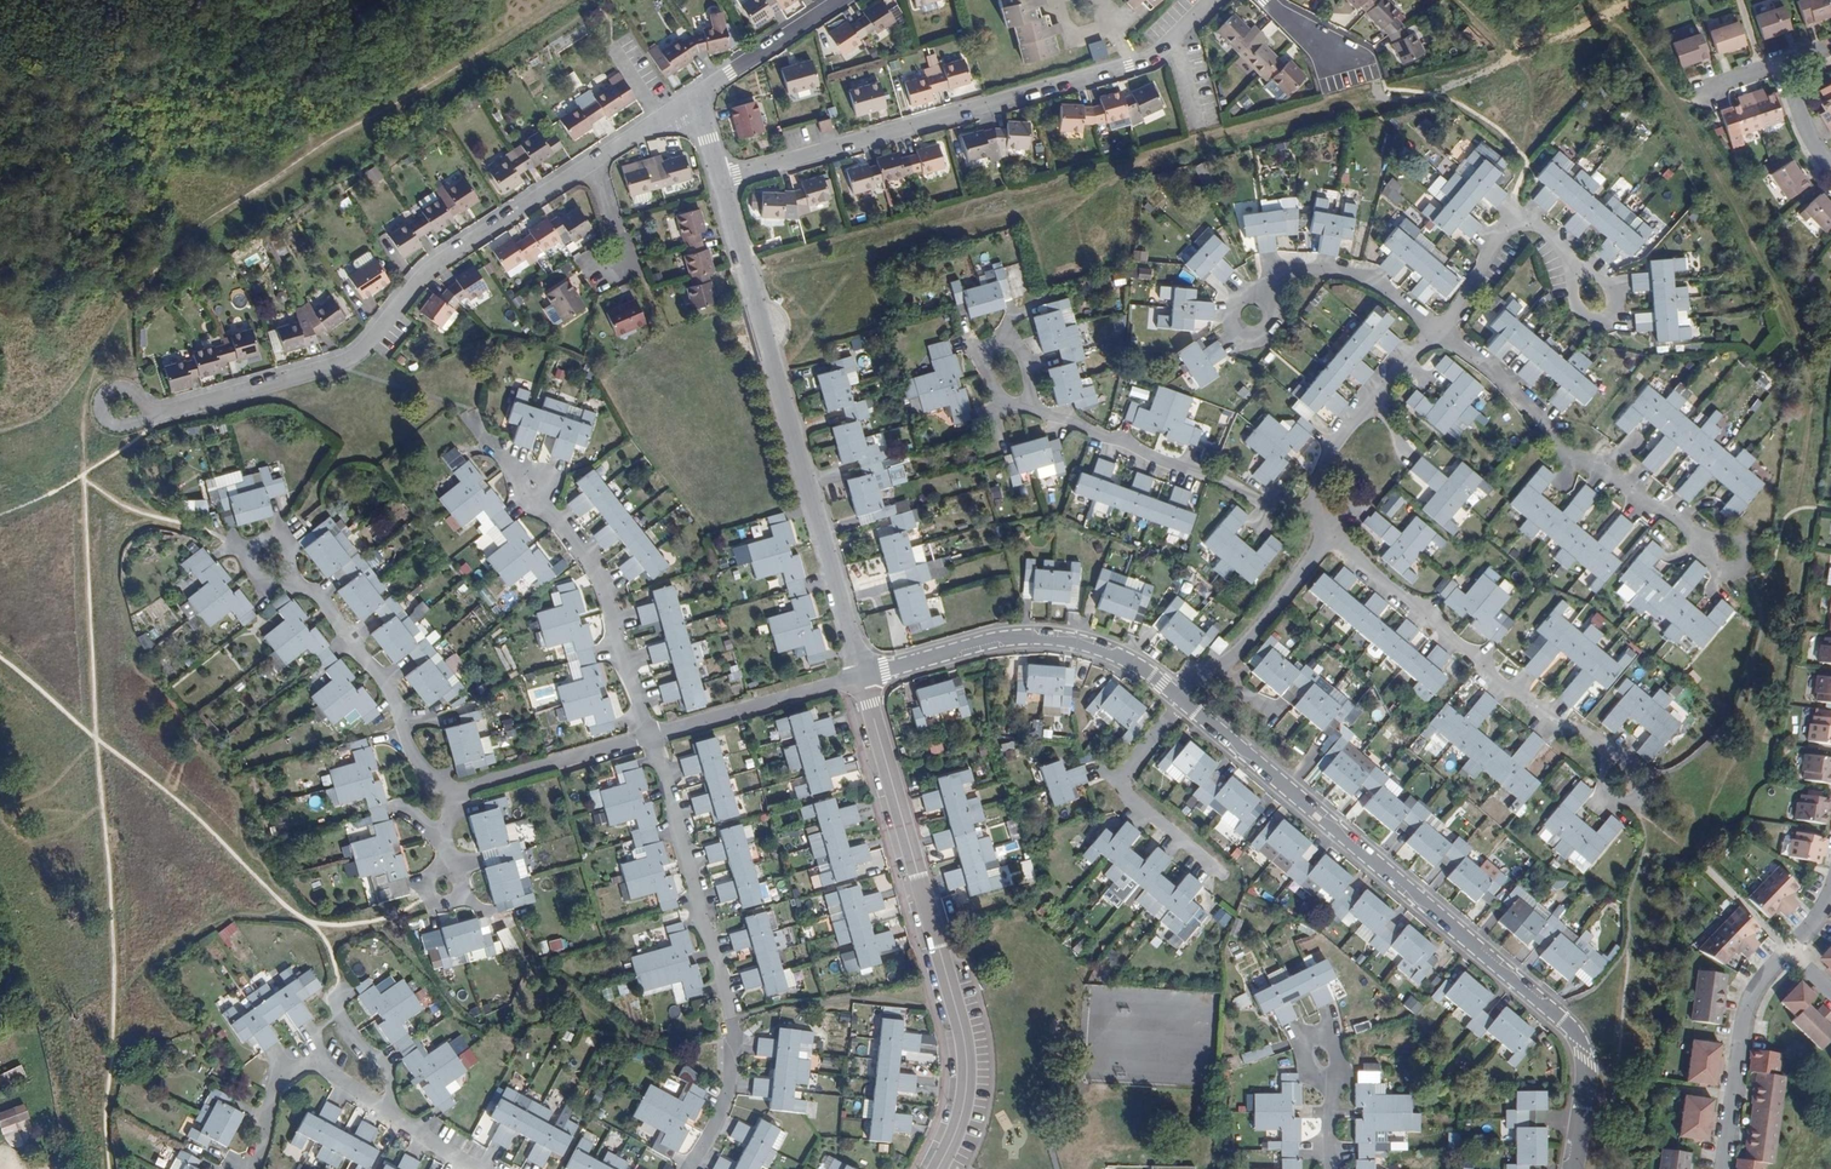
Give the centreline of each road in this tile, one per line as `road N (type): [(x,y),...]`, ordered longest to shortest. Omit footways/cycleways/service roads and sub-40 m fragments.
road 1 (residential): [(1574,1168),(1585,1066),(1571,1028),(1181,698)]
road 2 (residential): [(938,1168),(965,1103),(966,1050),(862,675)]
road 3 (residential): [(164,412),(352,359),(437,263),(589,163)]
road 4 (residential): [(1168,43),(1130,65),(721,180)]
road 5 (residential): [(689,1168),(729,1091),(732,1030),(649,735)]
road 6 (residential): [(1617,761),(1603,743),(1498,680),(1331,533)]
road 7 (residential): [(862,675),(766,331)]
road 8 (residential): [(1715,548),(1612,474),(1571,457),(1510,386),(1438,330)]
road 9 (residential): [(1181,698),(1110,650),(1037,636),(987,641),(862,675)]
road 10 (residential): [(1311,511),(1154,459),(1028,401)]
road 11 (residential): [(649,735),(604,584),(534,485)]
road 12 (residential): [(290,575),(331,606),(385,679),(413,753),(448,792)]
road 13 (residential): [(1221,874),(1122,790),(1123,774),(1181,698)]
road 14 (residential): [(1789,948),(1744,1012),(1721,1168)]
road 15 (residential): [(1311,511),(1331,449),(1438,330)]
road 16 (residential): [(862,675),(649,735)]
road 17 (residential): [(1438,330),(1514,223),(1536,224),(1584,264)]
road 18 (residential): [(649,735),(448,792)]
road 19 (residential): [(1438,330),(1384,286),(1342,270),(1288,272),(1263,296)]
road 20 (residential): [(1212,670),(1242,651),(1331,533)]
road 21 (residential): [(689,99),(841,0)]
road 22 (residential): [(1028,401),(1019,346),(992,342),(983,356),(996,401),(1023,405)]
road 23 (residential): [(766,331),(721,180)]
road 24 (residential): [(1584,264),(1613,289),(1614,316),(1597,320),(1577,305),(1576,272)]
road 25 (residential): [(252,1168),(276,1079),(293,1064),(316,1061)]
road 26 (residential): [(388,1110),(391,1069),(356,1045),(339,994)]
road 27 (residential): [(164,412),(119,387),(99,406),(113,425),(146,418)]
road 28 (residential): [(589,163),(624,254),(601,277)]
road 29 (residential): [(1263,296),(1272,324),(1245,335),(1232,309),(1257,294)]

